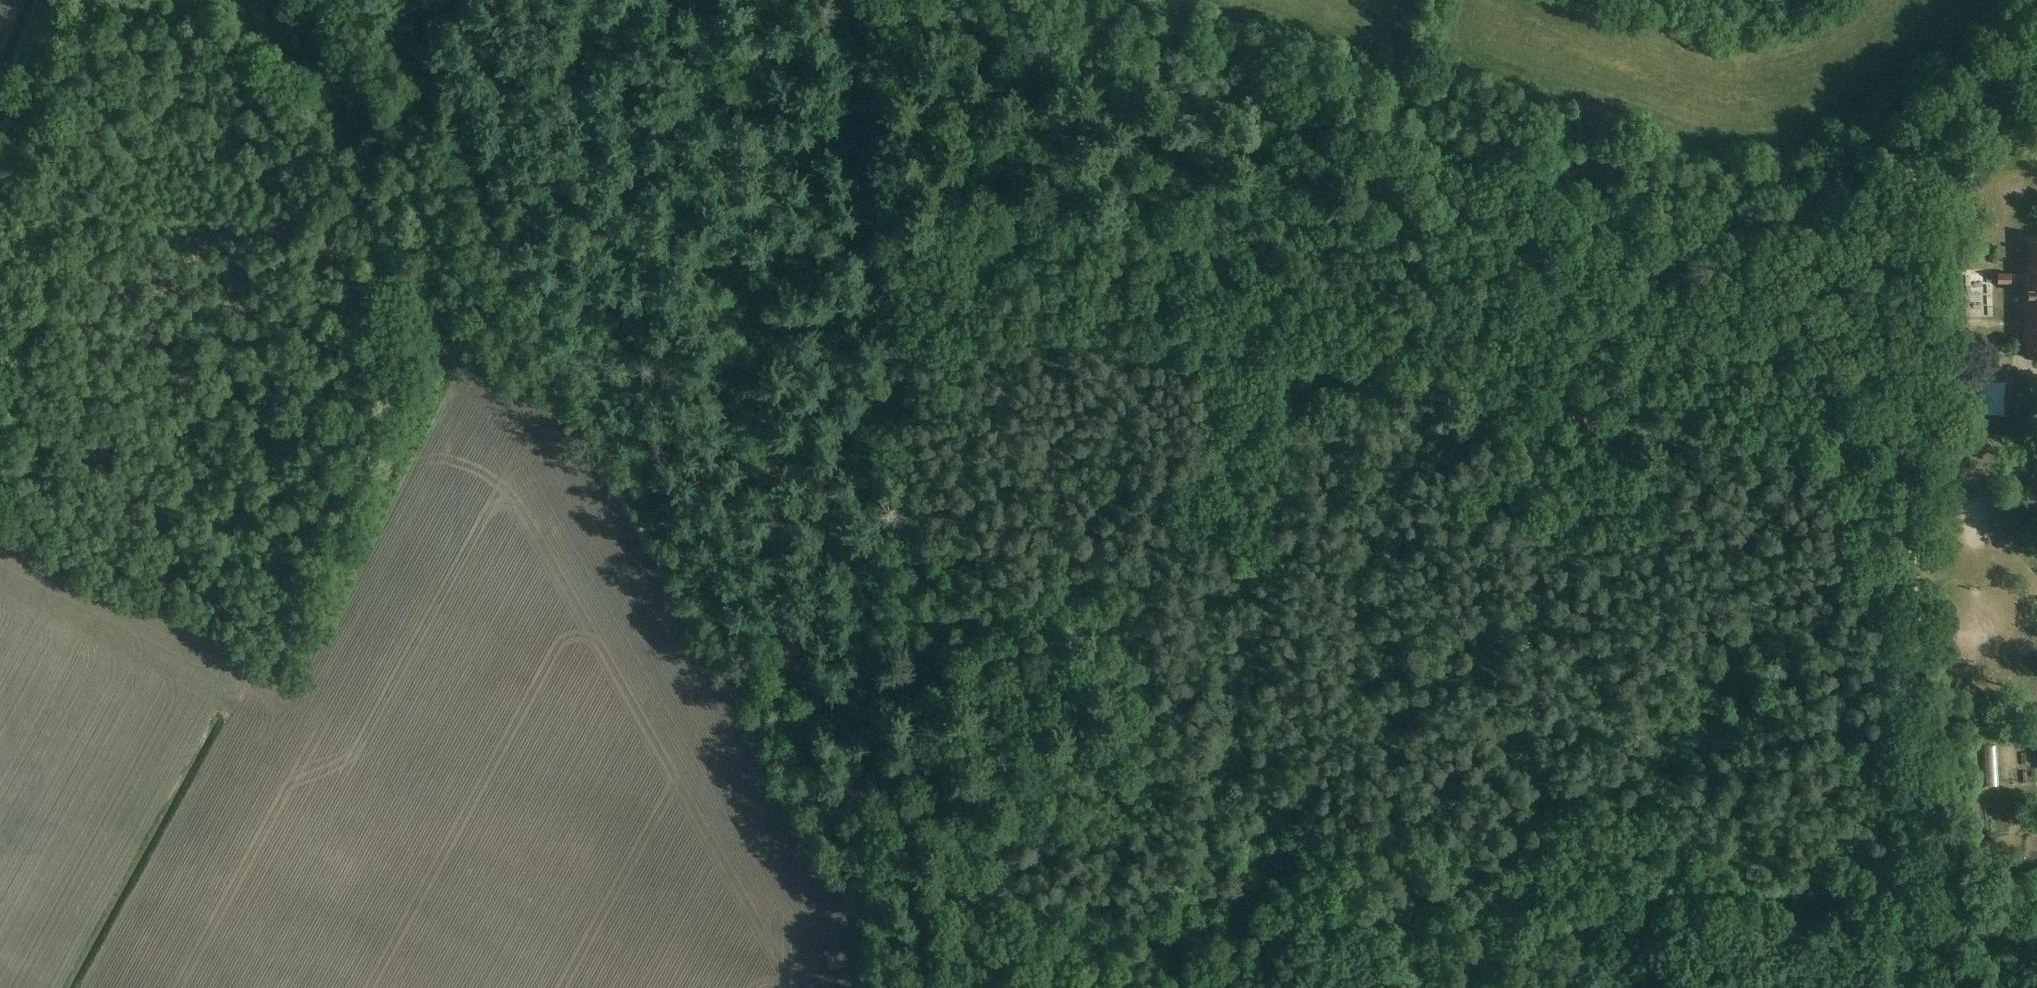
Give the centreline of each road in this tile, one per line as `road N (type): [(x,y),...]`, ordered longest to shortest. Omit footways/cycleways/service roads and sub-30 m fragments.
road 1 (track): [(1914,987),(1912,465)]
road 2 (track): [(1912,465),(1916,156)]
road 3 (unclassified): [(1916,156),(1933,118),(2036,39)]

